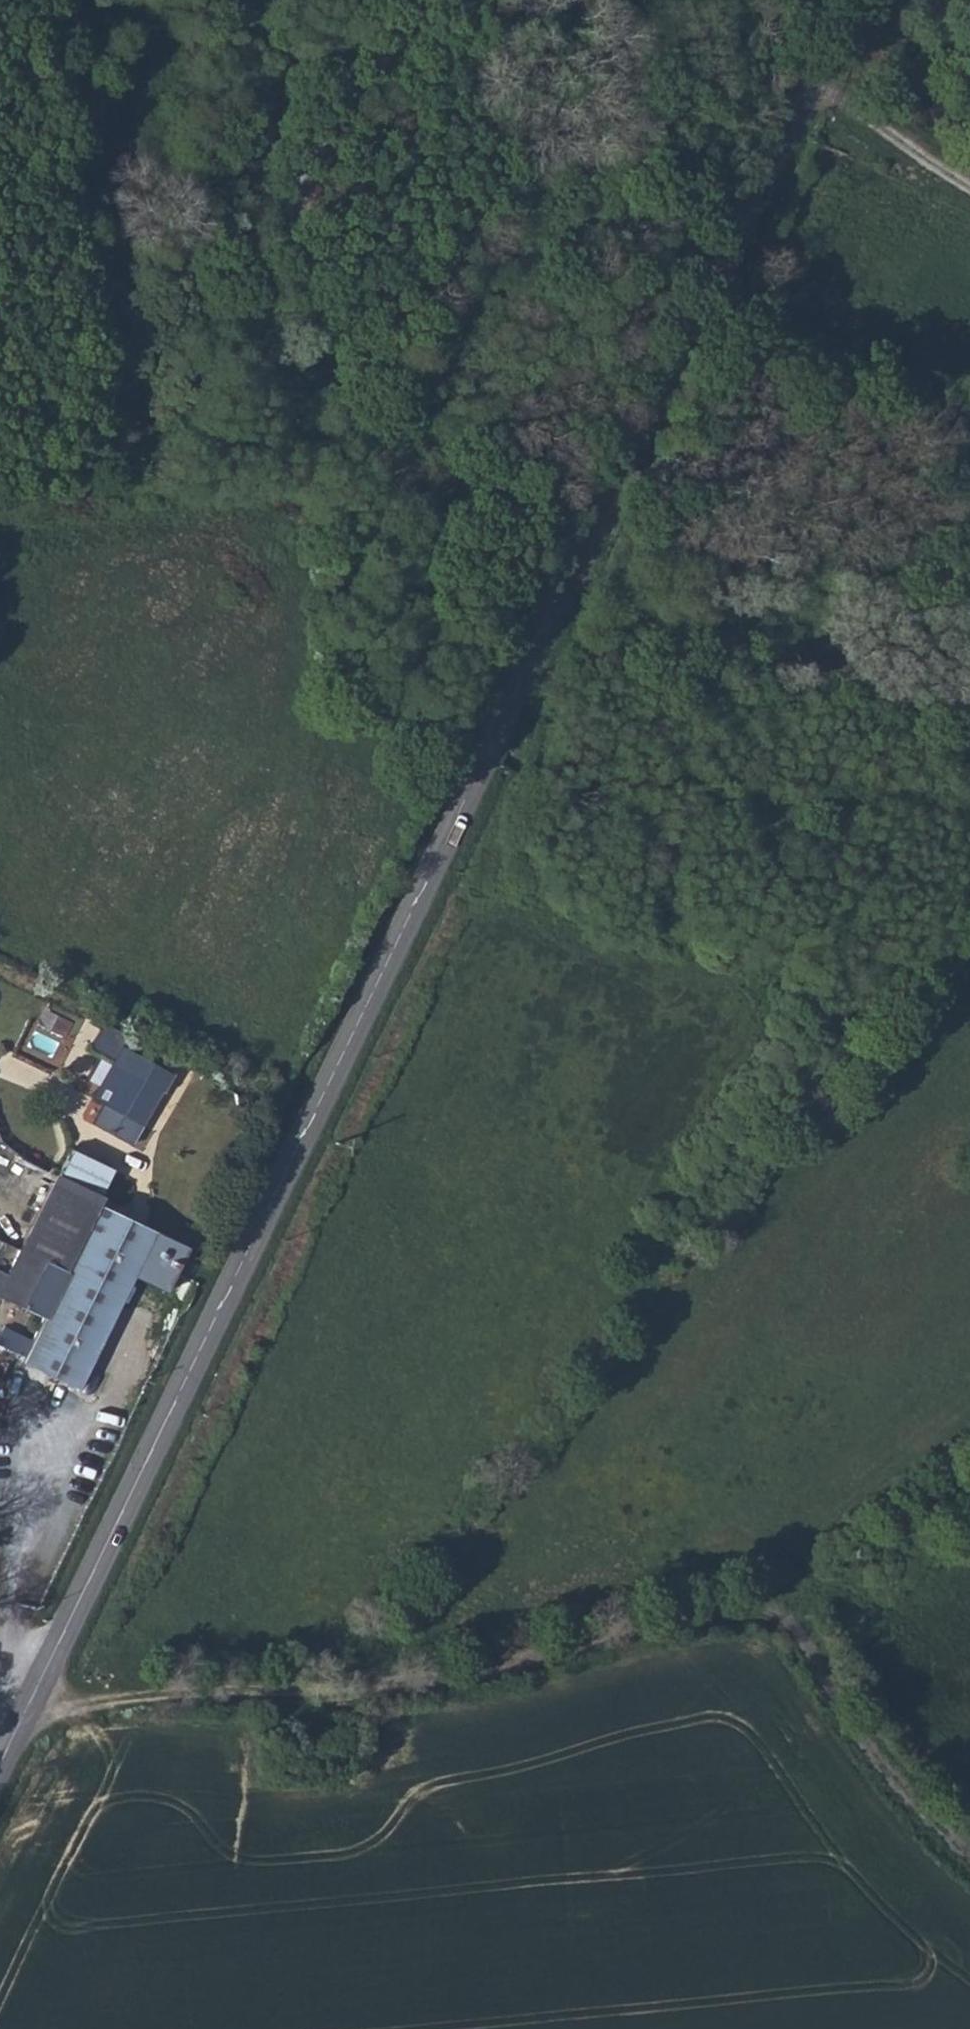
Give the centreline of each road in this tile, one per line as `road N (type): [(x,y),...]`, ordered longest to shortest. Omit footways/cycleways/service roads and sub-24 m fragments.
road 1 (tertiary): [(847,0),(0,1764)]
road 2 (track): [(32,1694),(384,1687),(729,1609),(770,1614),(800,1639),(841,1713),(969,1851)]

